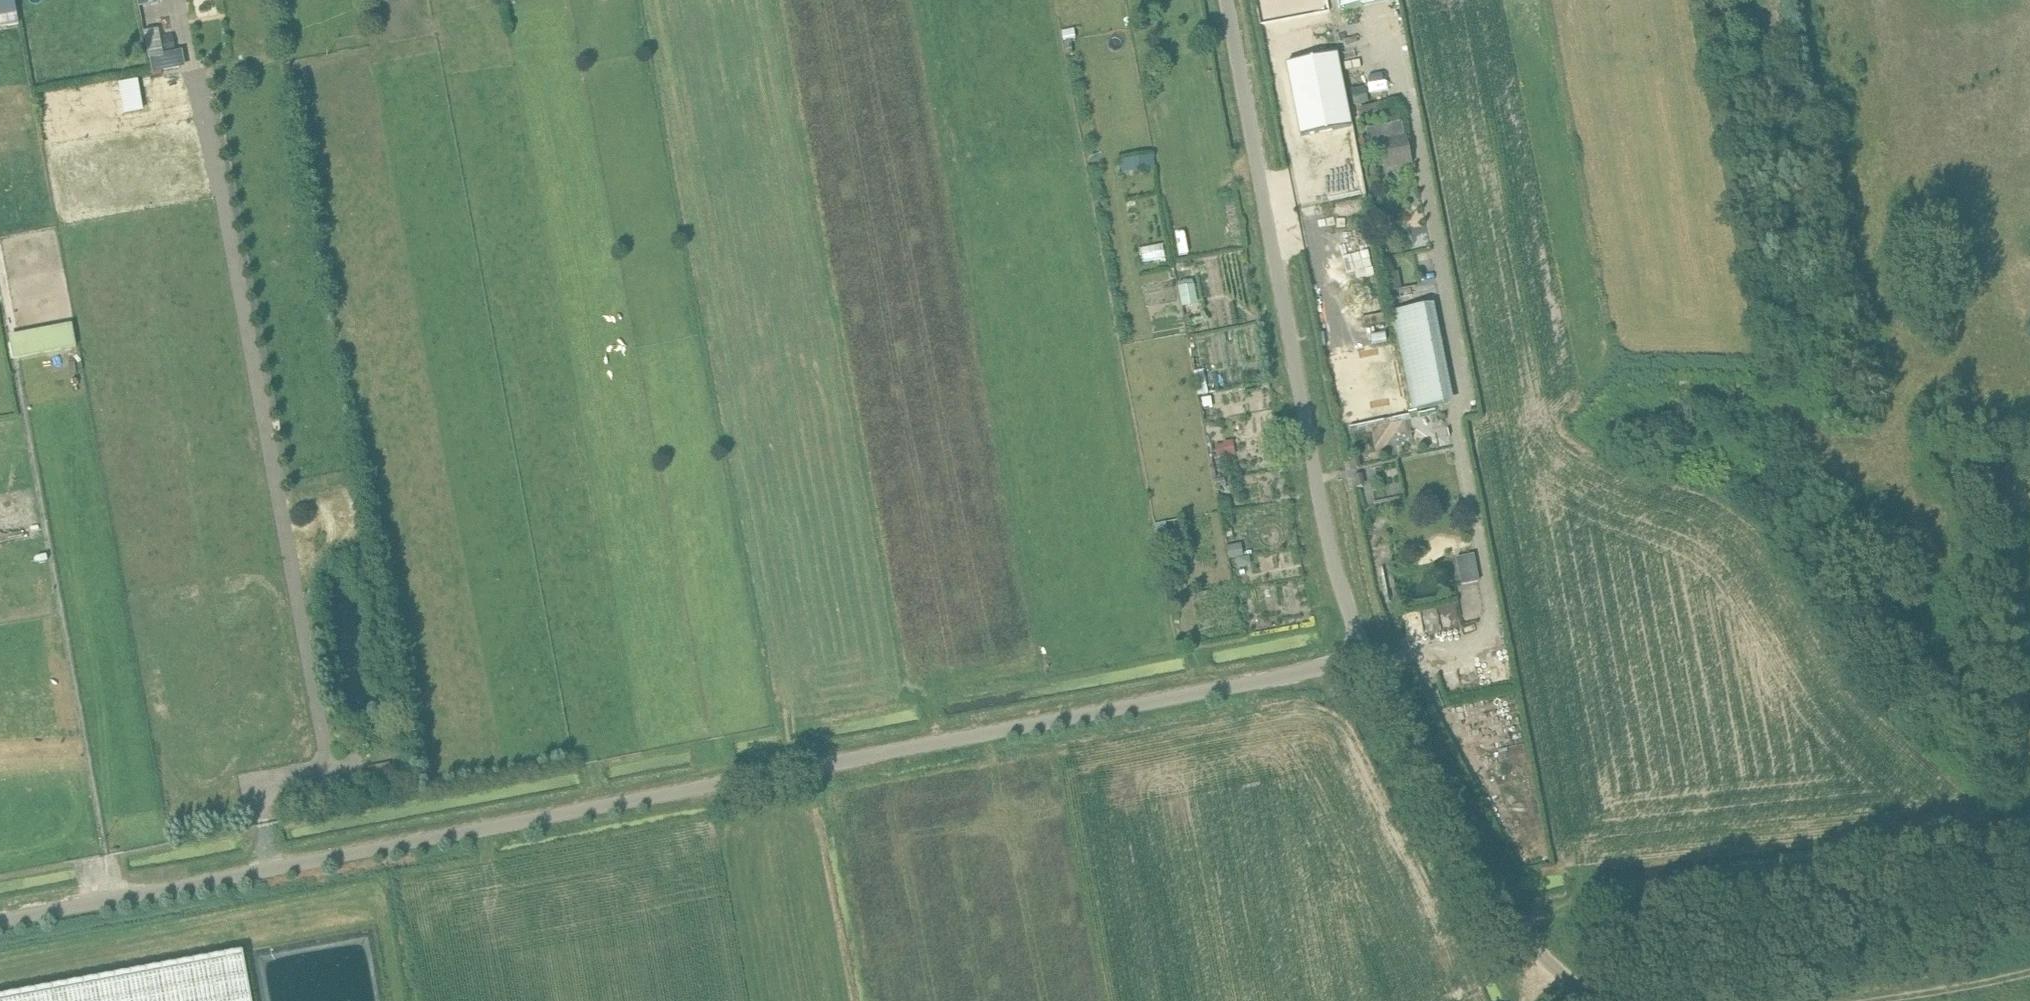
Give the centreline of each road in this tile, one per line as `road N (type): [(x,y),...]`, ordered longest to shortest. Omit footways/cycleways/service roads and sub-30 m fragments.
road 1 (unclassified): [(0,920),(1320,667),(1365,648)]
road 2 (unclassified): [(1365,648),(1325,528),(1226,0)]
road 3 (track): [(1510,923),(1648,895),(2029,844)]
road 4 (unclassified): [(1593,1000),(1510,923),(1478,878),(1365,648)]
road 5 (track): [(2029,968),(1849,1000)]

